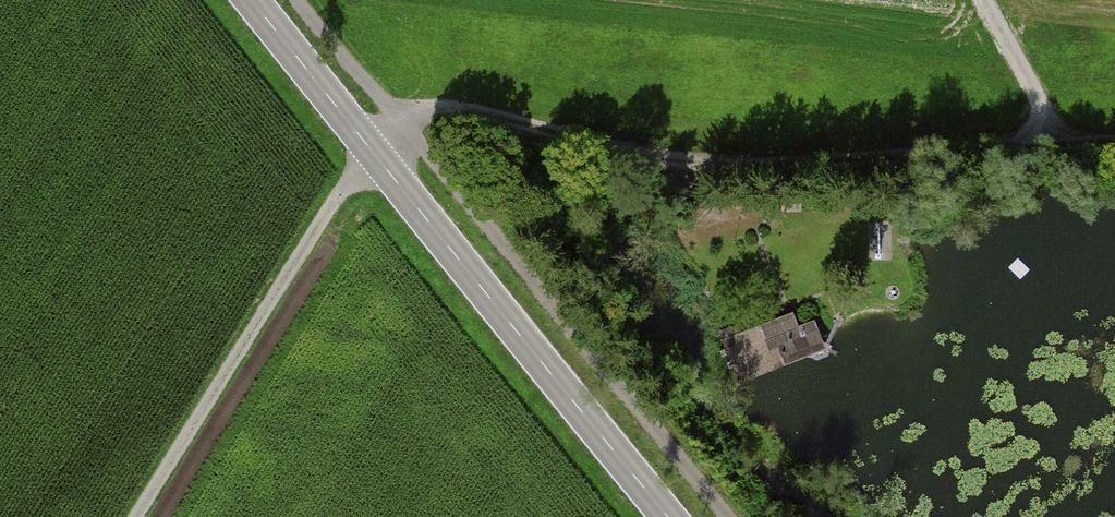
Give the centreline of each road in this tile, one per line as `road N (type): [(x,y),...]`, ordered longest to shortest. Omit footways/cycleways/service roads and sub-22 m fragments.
road 1 (track): [(140,516),(370,151),(417,116),(497,122),(653,160),(720,167),(1114,136)]
road 2 (primary): [(249,0),(673,516)]
road 3 (track): [(984,0),(1060,140)]

